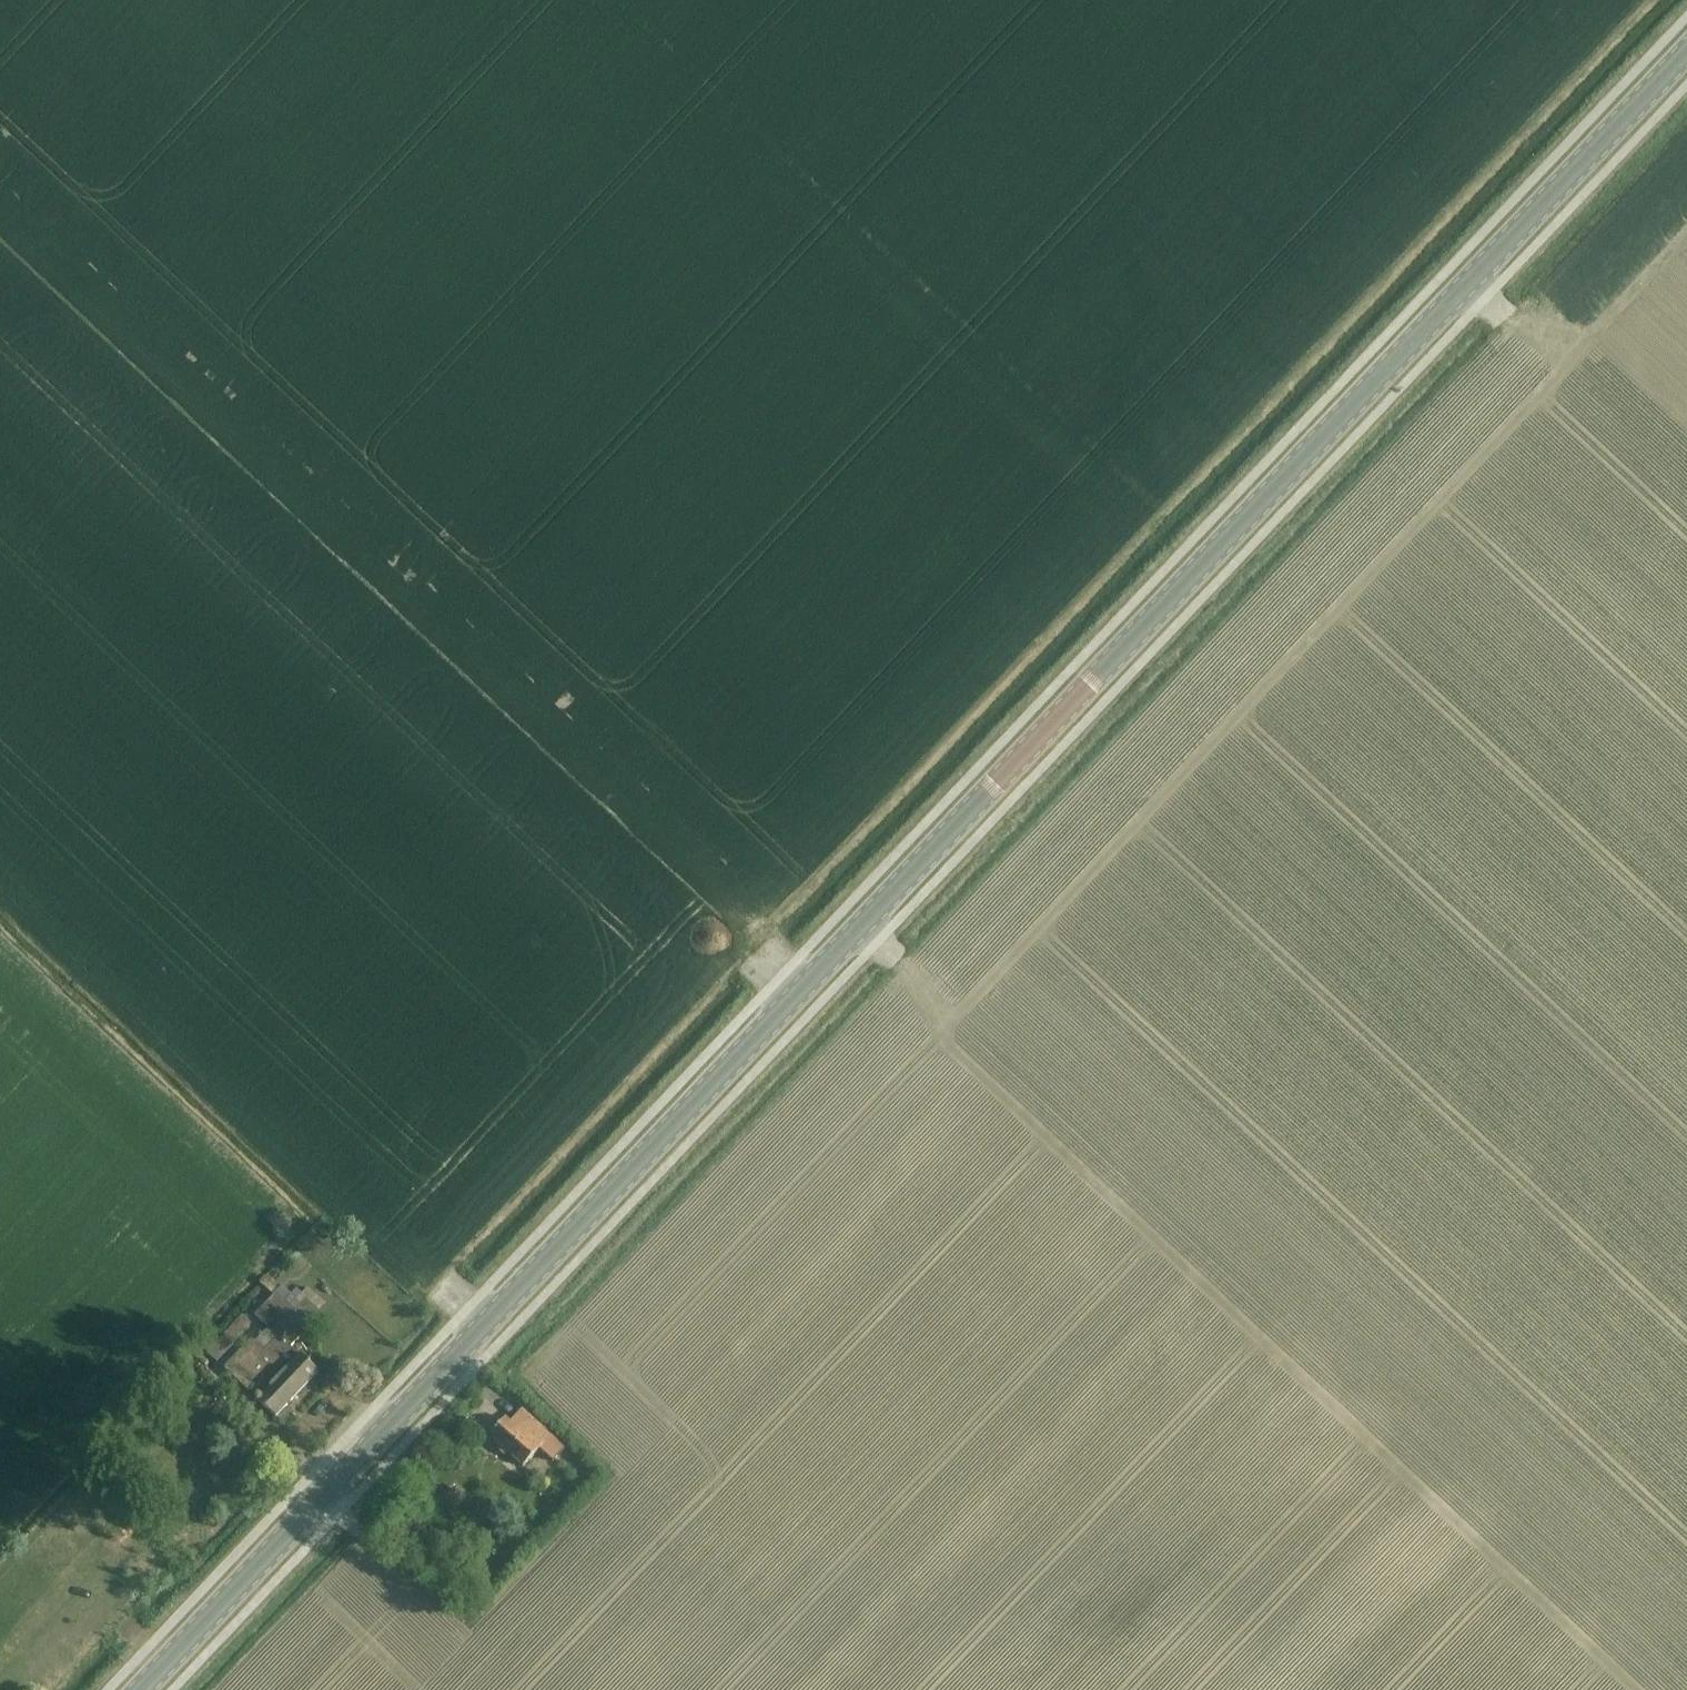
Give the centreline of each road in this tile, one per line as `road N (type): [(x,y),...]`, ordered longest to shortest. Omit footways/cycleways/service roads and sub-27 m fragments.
road 1 (secondary): [(143,1689),(1686,55)]

